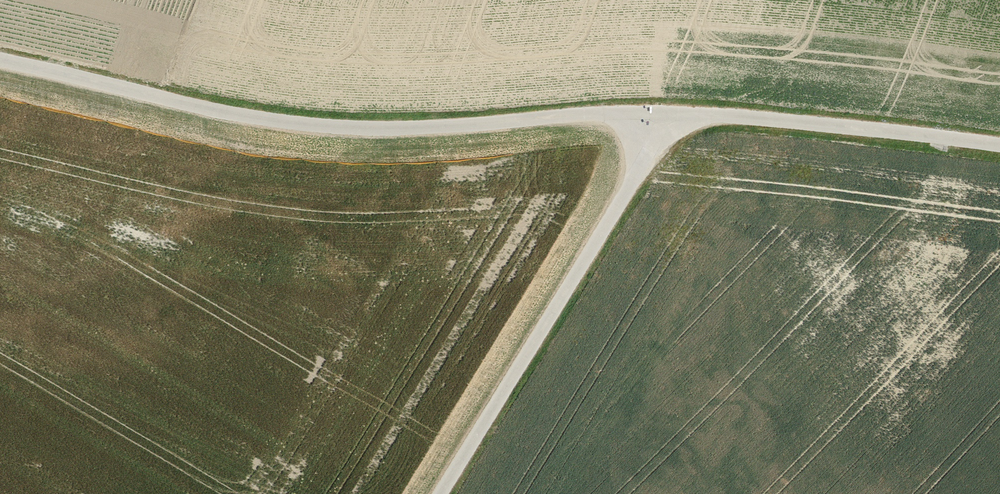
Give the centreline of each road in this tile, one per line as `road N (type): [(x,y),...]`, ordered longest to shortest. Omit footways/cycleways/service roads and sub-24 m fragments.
road 1 (track): [(0,62),(248,118),(343,128),(601,115),(741,117),(999,148)]
road 2 (track): [(441,493),(642,165),(646,116)]

